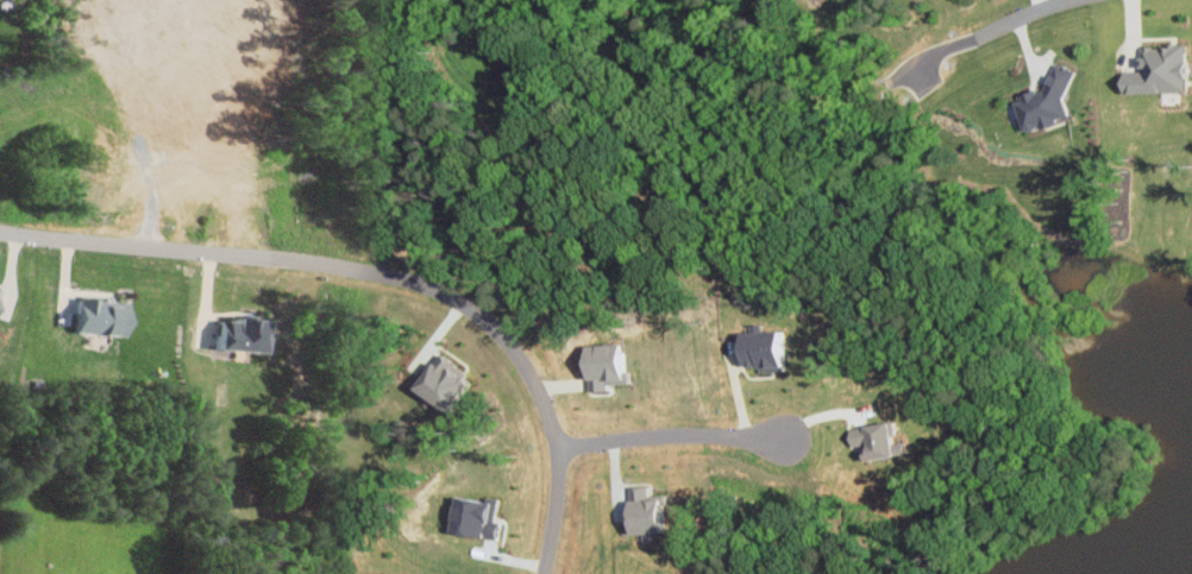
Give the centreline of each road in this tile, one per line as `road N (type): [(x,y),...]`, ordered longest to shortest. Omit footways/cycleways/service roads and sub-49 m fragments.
road 1 (residential): [(249,250),(381,266),(440,284),(494,329),(534,381),(553,425),(557,471),(541,573)]
road 2 (residential): [(0,225),(120,245),(249,250)]
road 3 (residential): [(554,442),(792,430)]

